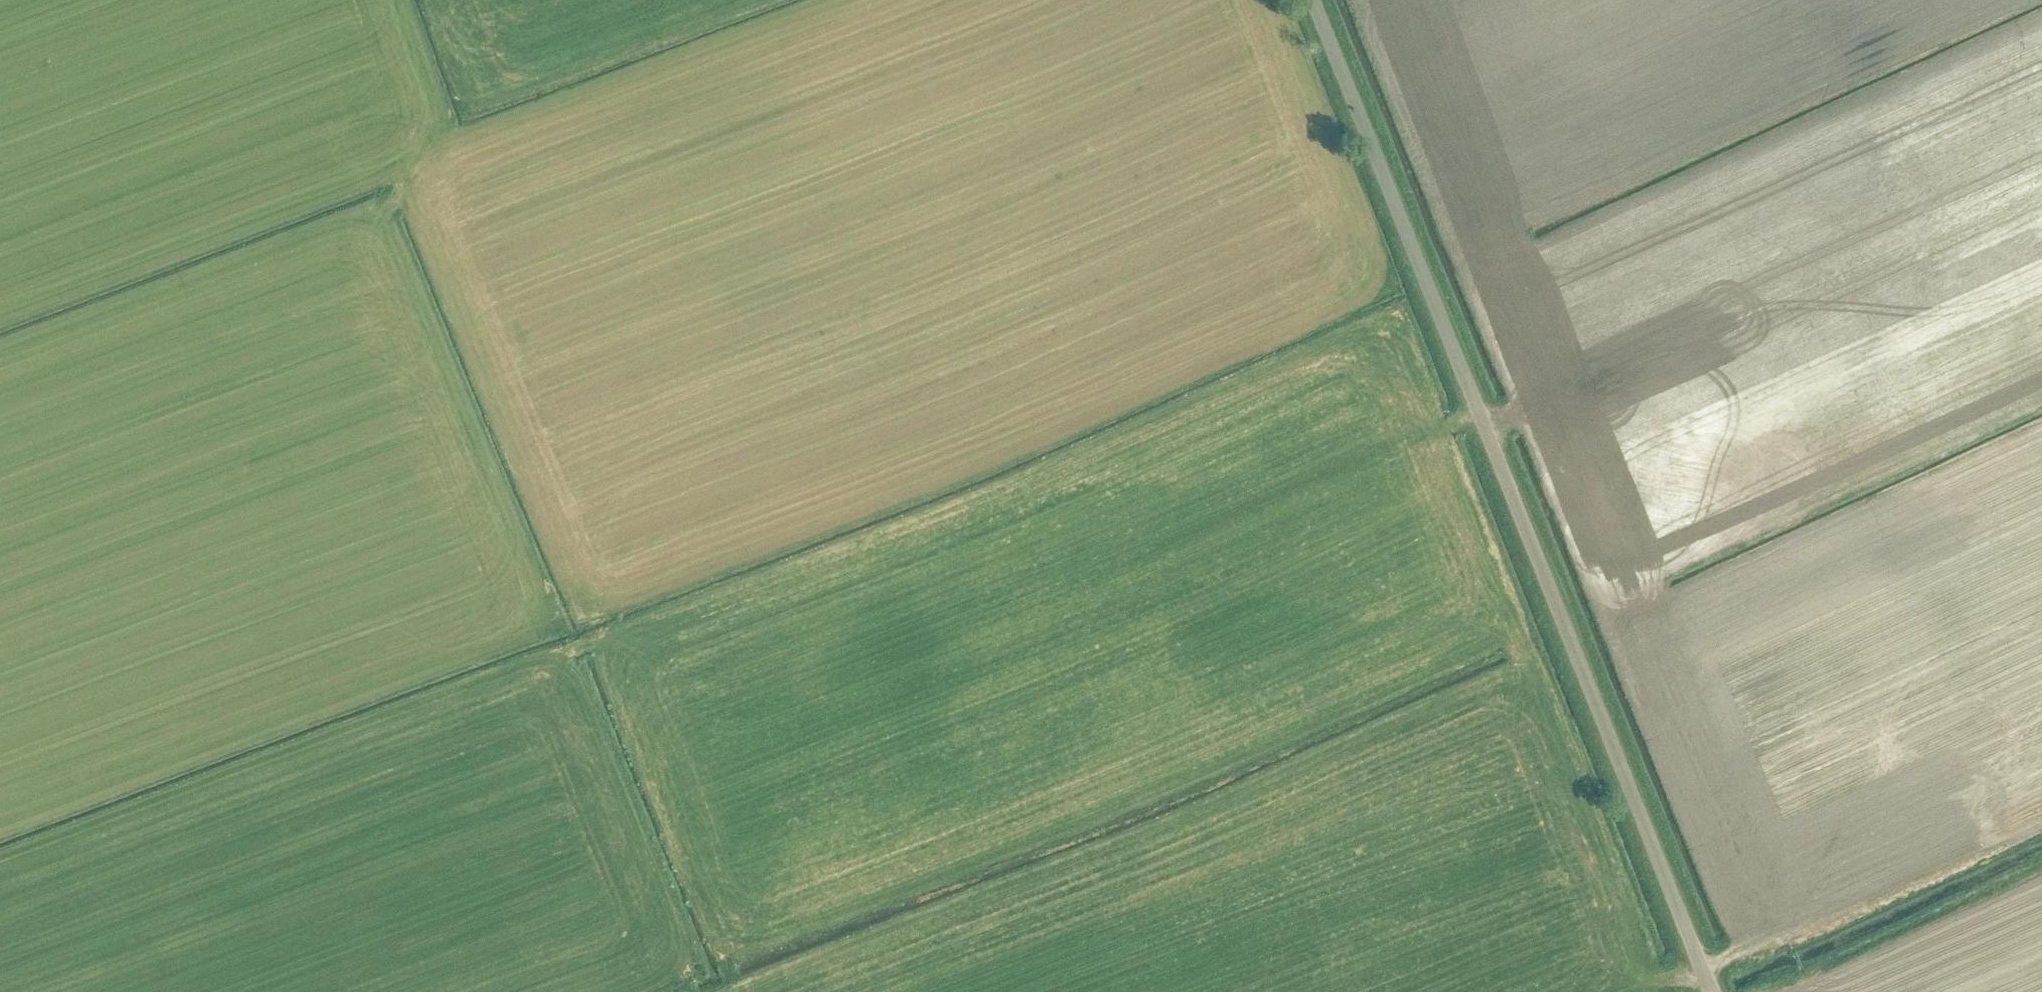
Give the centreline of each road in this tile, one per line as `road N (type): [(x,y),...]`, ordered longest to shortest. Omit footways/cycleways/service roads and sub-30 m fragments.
road 1 (unclassified): [(1712,991),(1316,0)]

